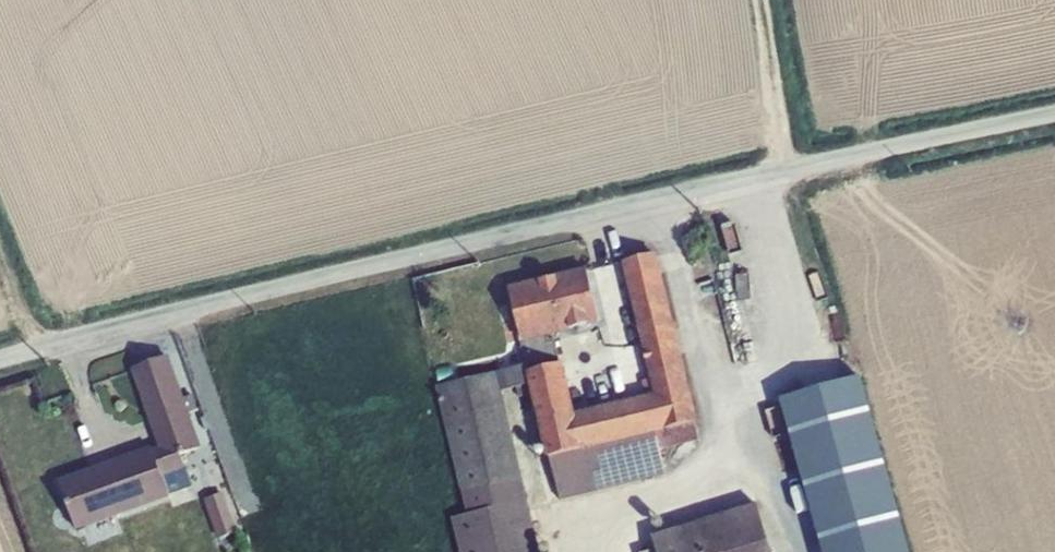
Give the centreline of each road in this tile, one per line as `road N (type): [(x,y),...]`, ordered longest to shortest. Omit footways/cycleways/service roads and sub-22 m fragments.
road 1 (unclassified): [(0,358),(1054,114)]
road 2 (track): [(755,0),(784,175)]

